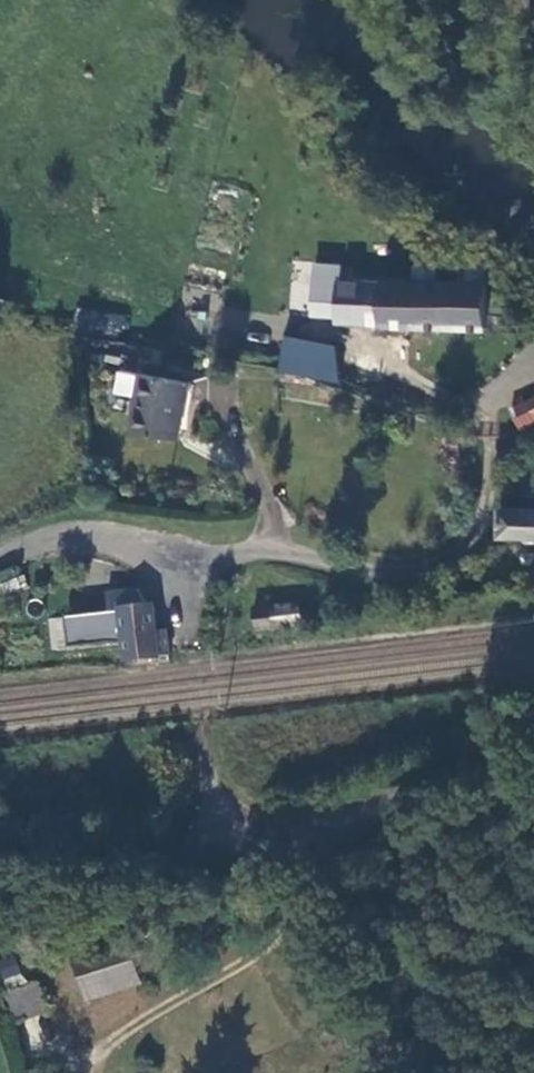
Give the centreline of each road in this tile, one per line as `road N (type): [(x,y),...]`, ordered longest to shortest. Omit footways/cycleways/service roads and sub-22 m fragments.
road 1 (unclassified): [(179,557),(265,548),(414,574),(440,565),(467,541),(495,473),(494,437),(470,408),(413,379),(395,360),(394,337)]
road 2 (residential): [(230,844),(329,827),(533,756)]
road 3 (residential): [(0,857),(230,844)]
road 4 (unclassified): [(0,554),(58,532),(111,535),(179,557)]

